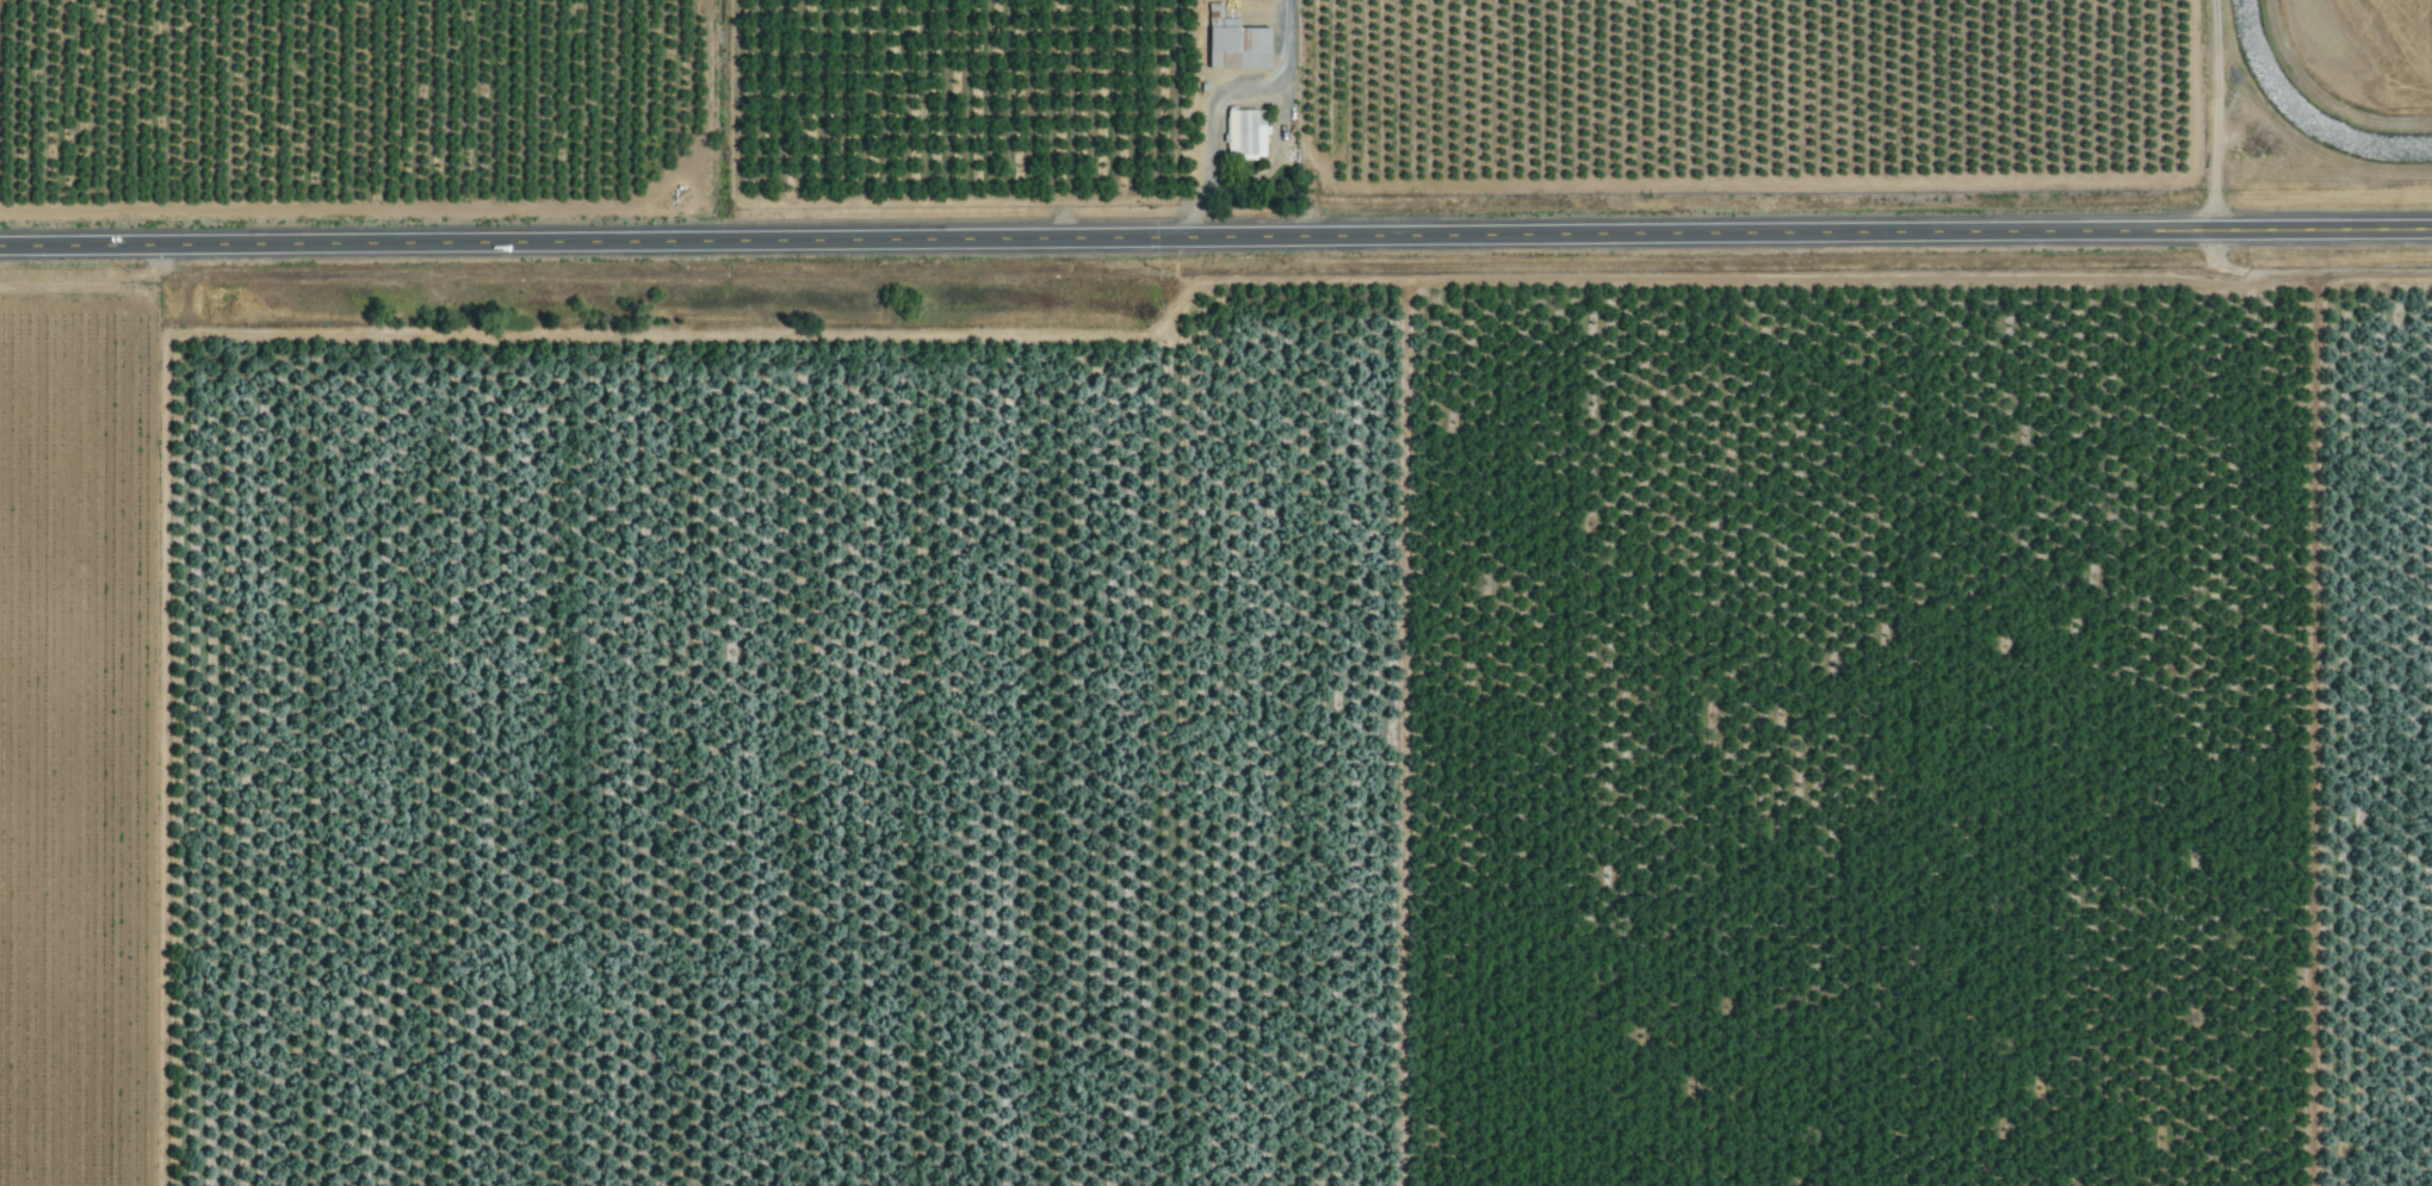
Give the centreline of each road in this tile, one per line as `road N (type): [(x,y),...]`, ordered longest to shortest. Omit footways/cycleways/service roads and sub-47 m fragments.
road 1 (primary): [(0,245),(2431,229)]

